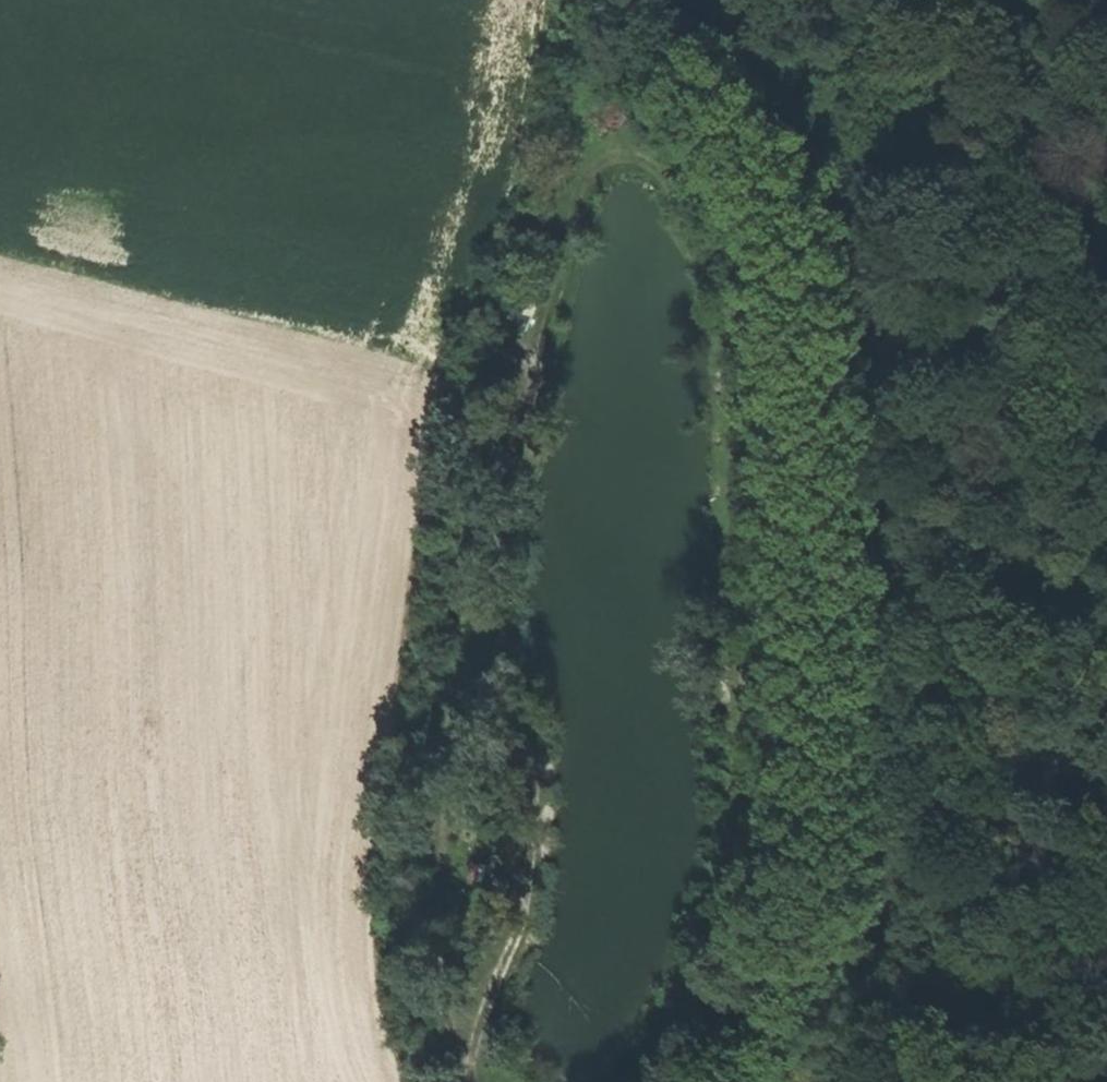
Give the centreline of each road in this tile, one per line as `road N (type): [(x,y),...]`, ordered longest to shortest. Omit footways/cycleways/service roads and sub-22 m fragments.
road 1 (track): [(934,1081),(1106,867)]

